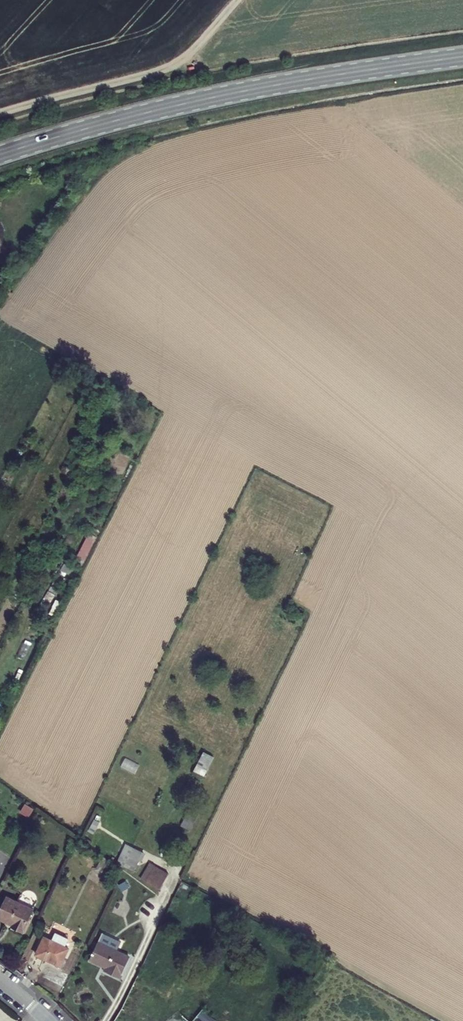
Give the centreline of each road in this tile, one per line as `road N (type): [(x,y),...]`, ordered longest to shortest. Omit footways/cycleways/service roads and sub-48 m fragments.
road 1 (primary): [(0,154),(210,98),(462,56)]
road 2 (track): [(239,0),(166,69),(0,114)]

